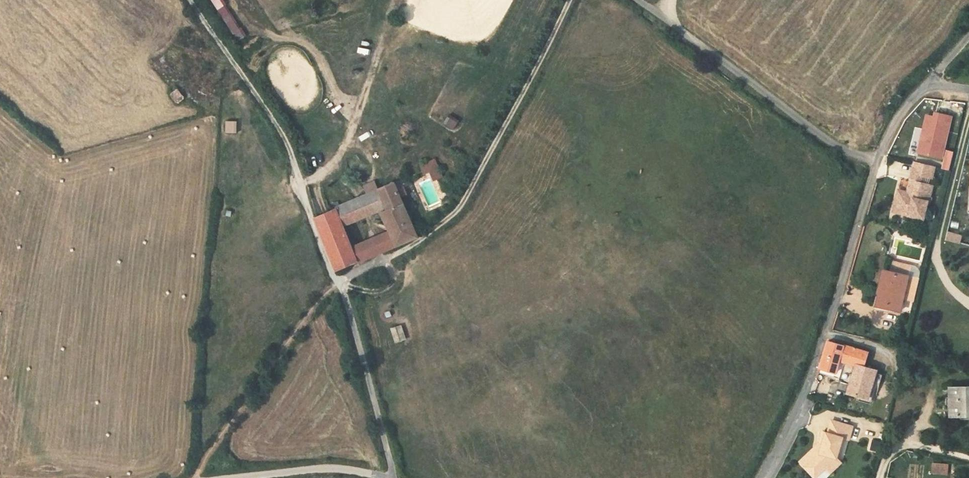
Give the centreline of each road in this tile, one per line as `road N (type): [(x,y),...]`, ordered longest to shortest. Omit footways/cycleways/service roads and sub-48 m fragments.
road 1 (residential): [(764,477),(791,428),(880,154),(929,84)]
road 2 (track): [(570,0),(536,80),(448,220),(339,282)]
road 3 (track): [(191,0),(287,143),(339,282)]
road 4 (unclassified): [(385,477),(338,469),(240,477)]

